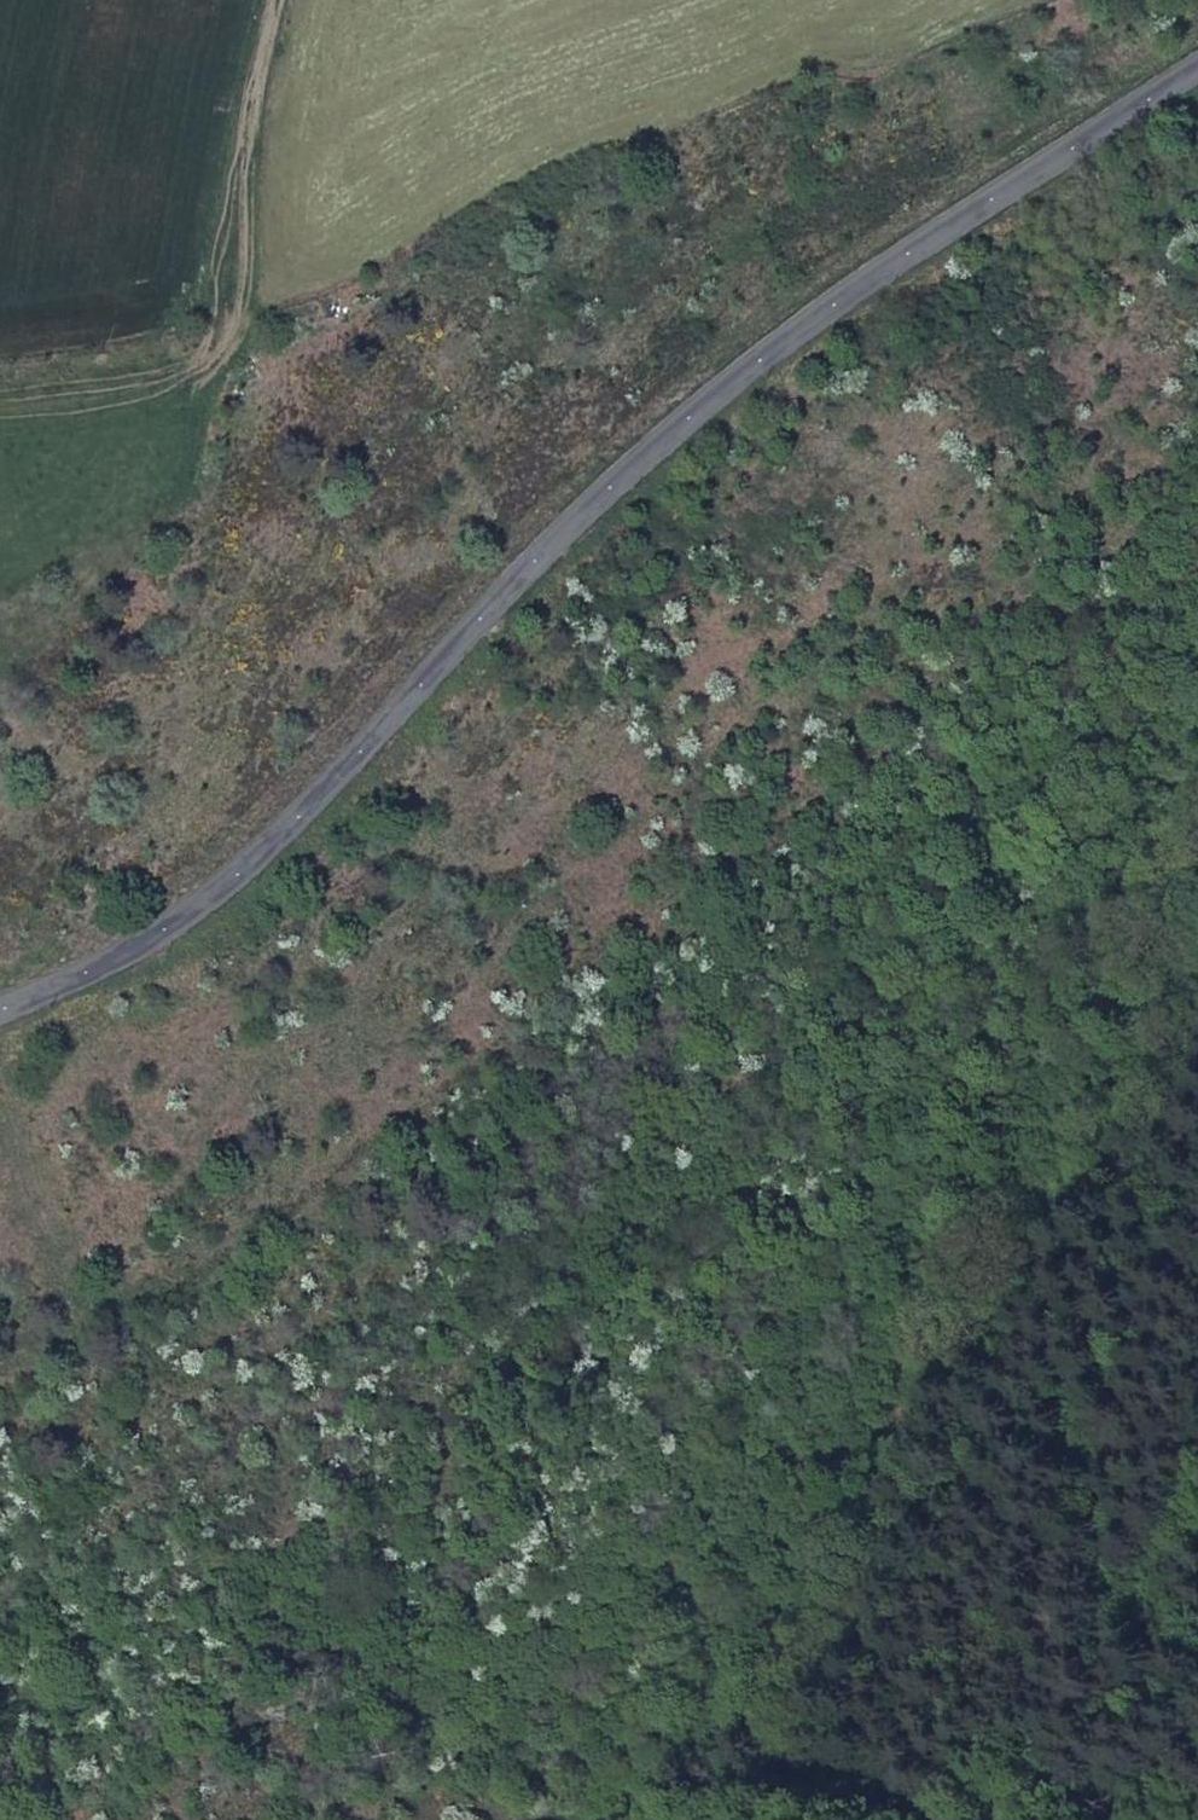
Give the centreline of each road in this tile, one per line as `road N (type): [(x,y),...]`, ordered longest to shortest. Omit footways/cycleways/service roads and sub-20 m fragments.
road 1 (tertiary): [(0,1011),(147,940),(233,877),(559,533),(760,356),(1197,64)]

